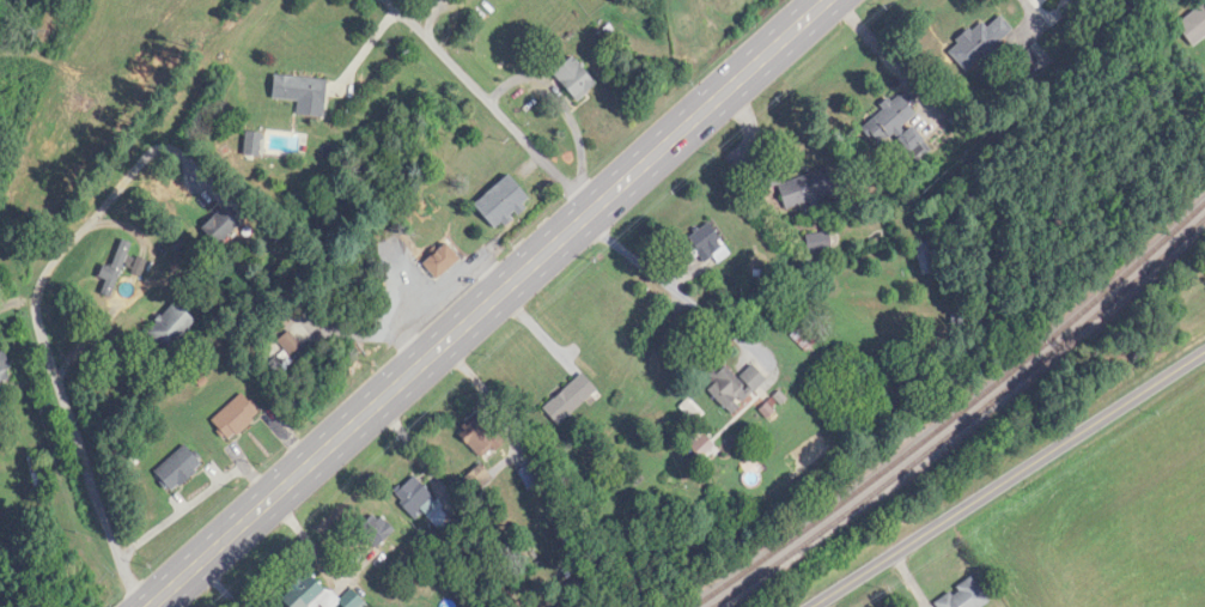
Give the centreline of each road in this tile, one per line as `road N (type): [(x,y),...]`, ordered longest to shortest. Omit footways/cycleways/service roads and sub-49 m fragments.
road 1 (primary): [(144,606),(828,0)]
road 2 (residential): [(814,606),(1204,352)]
road 3 (residential): [(57,377),(36,290),(86,227),(134,223),(153,249),(146,284),(57,377)]
road 4 (residential): [(592,211),(392,5)]
road 5 (residential): [(128,606),(57,377)]

